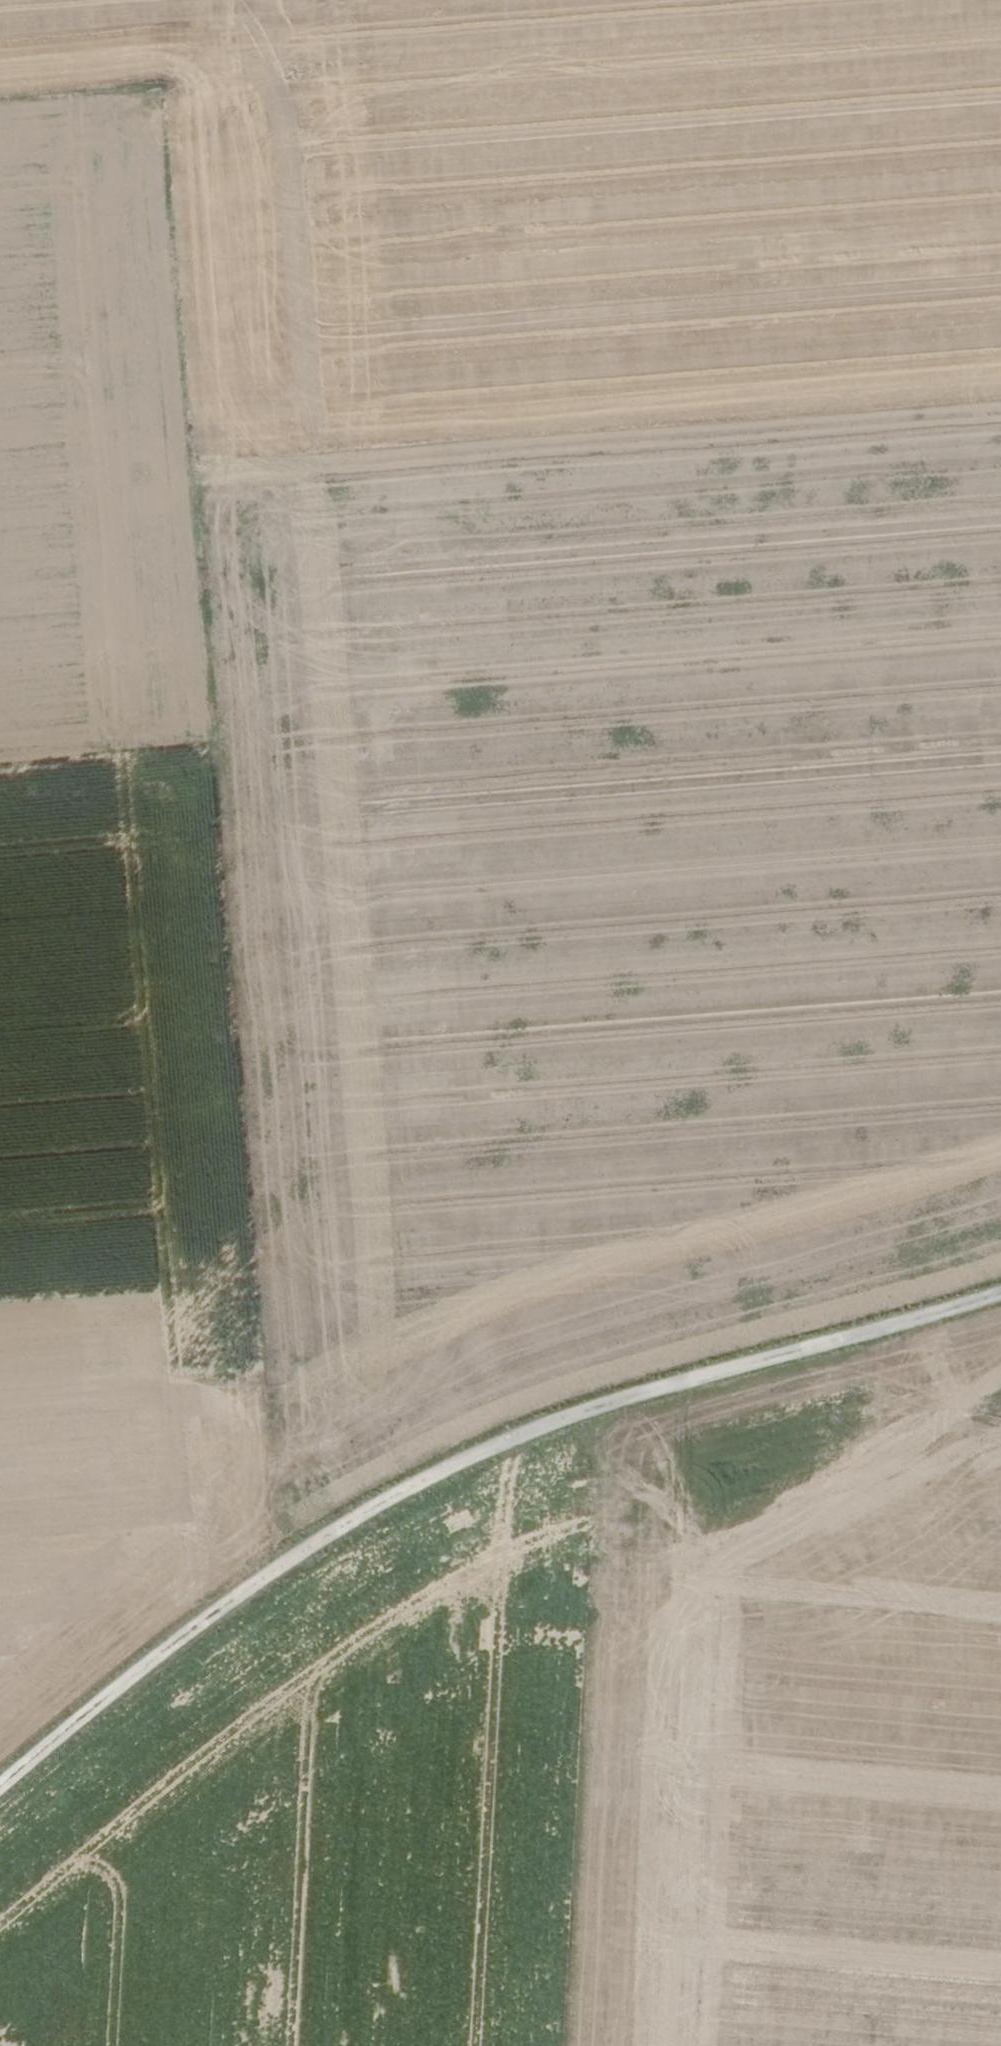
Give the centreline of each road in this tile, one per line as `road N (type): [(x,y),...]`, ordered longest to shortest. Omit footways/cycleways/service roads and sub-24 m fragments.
road 1 (unclassified): [(1000,1292),(888,1332),(631,1398),(440,1470),(263,1580),(0,1786)]

